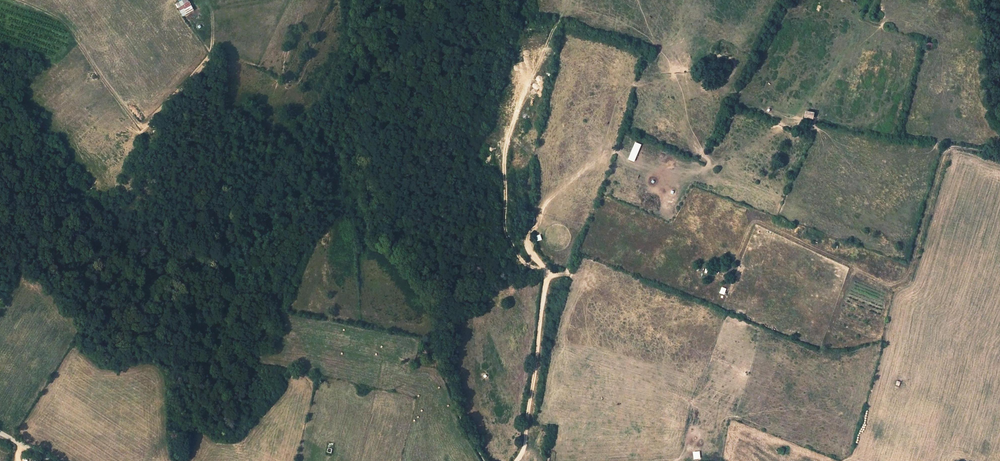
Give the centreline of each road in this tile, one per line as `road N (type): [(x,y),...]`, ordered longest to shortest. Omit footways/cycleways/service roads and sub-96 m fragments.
road 1 (track): [(20,0),(63,19),(137,126),(154,121),(211,57),(204,0)]
road 2 (track): [(513,460),(525,432),(543,286),(551,276)]

